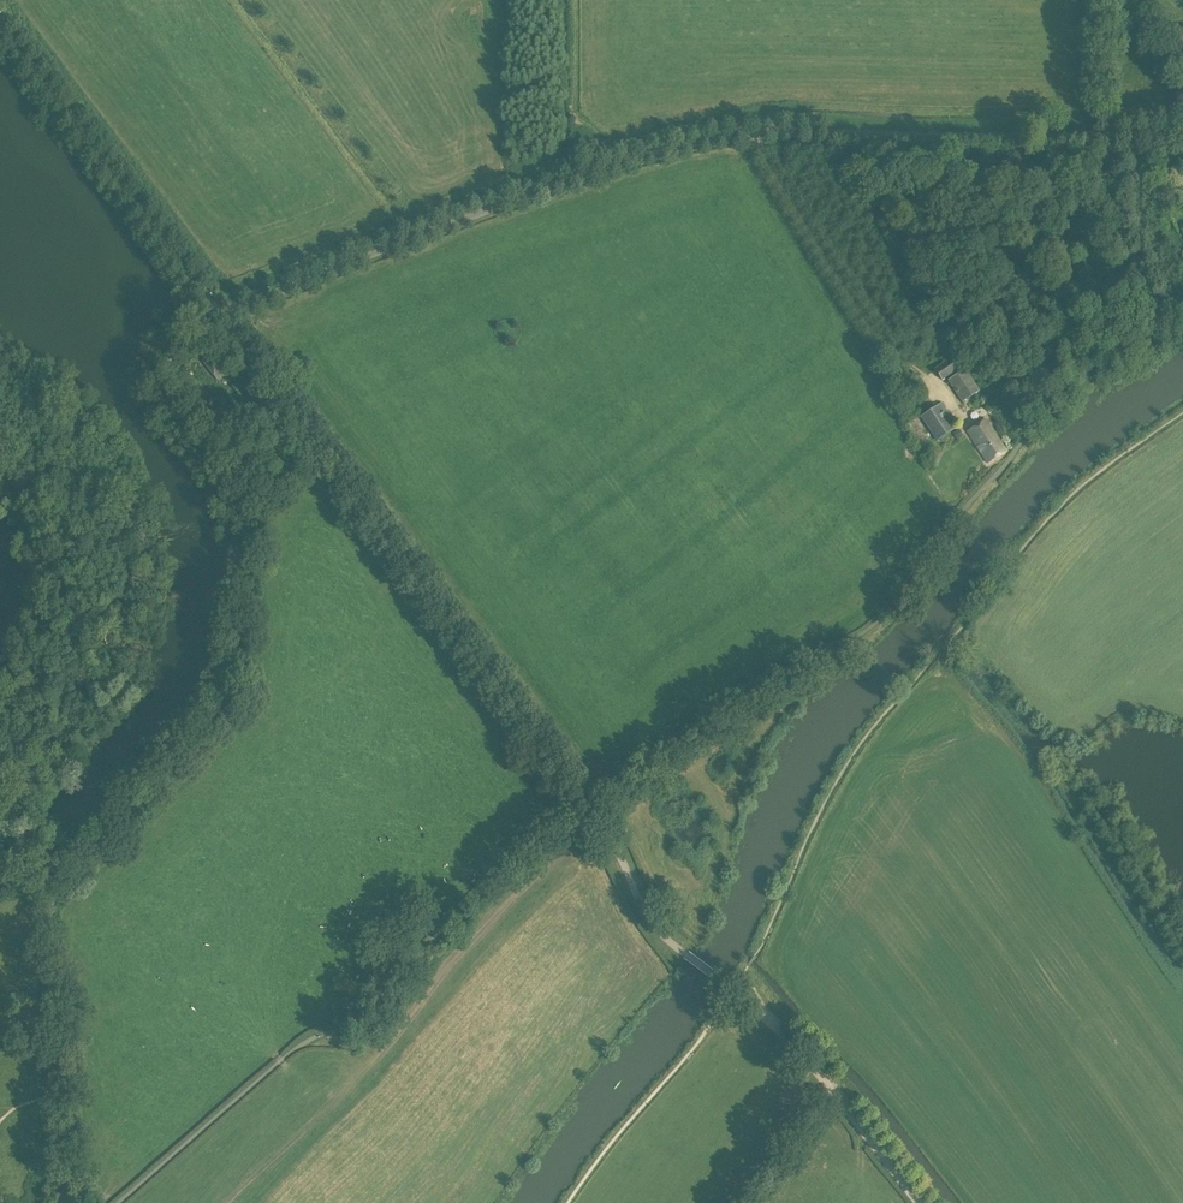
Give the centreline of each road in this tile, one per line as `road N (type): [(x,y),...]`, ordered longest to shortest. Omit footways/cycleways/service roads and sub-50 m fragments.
road 1 (unclassified): [(916,1202),(781,1031),(653,927),(585,806),(220,318)]
road 2 (unclassified): [(72,1199),(48,955),(53,895),(213,716),(240,641),(251,556),(247,514),(163,386),(170,362),(220,318)]
road 3 (unclassified): [(220,318),(511,202),(712,139),(1182,131)]
road 4 (track): [(19,891),(2,861),(8,813),(37,762),(104,677),(125,626),(125,603),(90,507),(47,454),(0,419)]
road 5 (unclassified): [(220,318),(0,24)]

